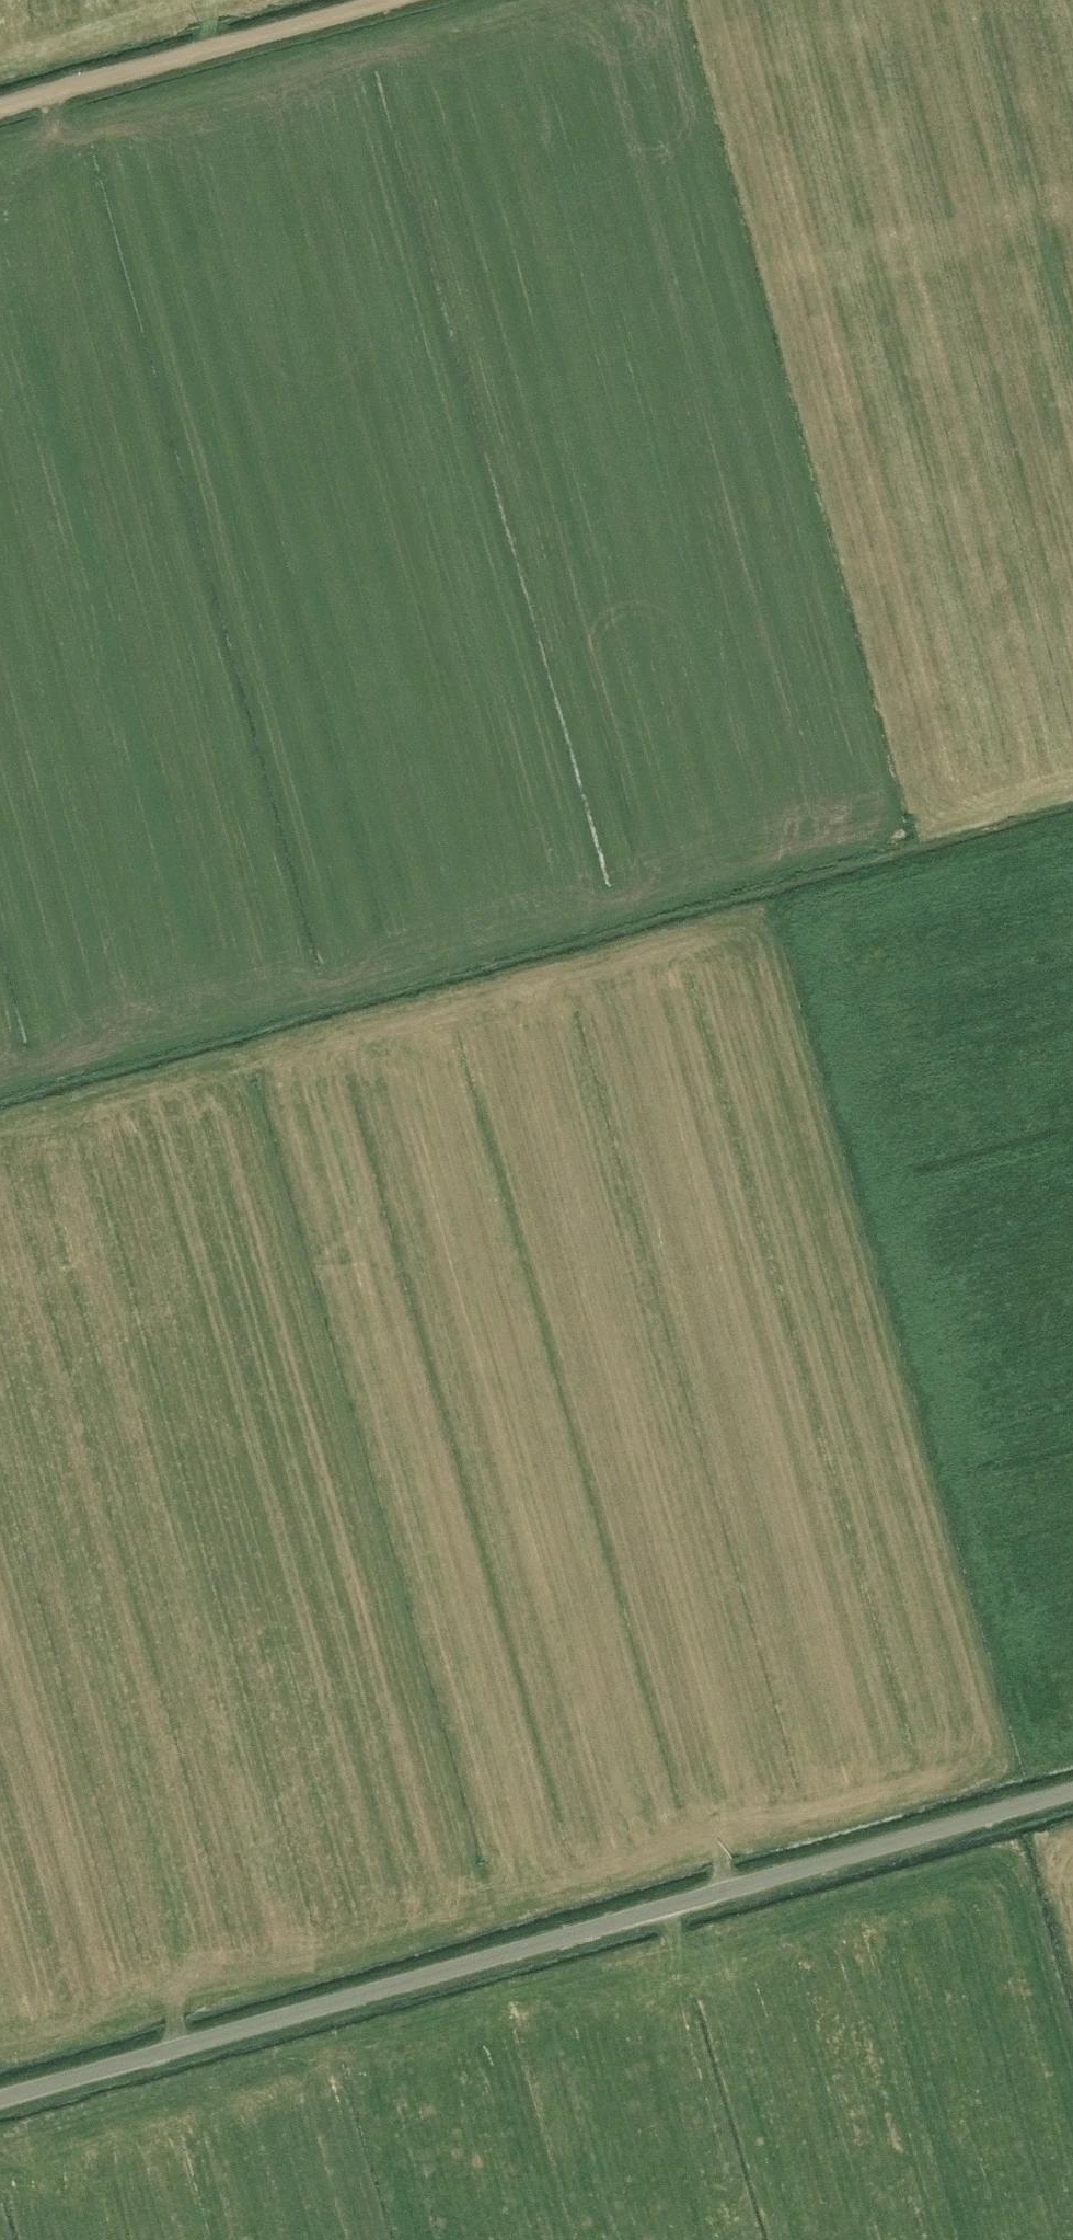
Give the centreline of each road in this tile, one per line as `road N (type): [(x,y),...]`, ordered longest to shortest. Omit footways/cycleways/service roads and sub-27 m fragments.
road 1 (unclassified): [(0,2102),(1072,1793)]
road 2 (track): [(0,108),(396,0)]

